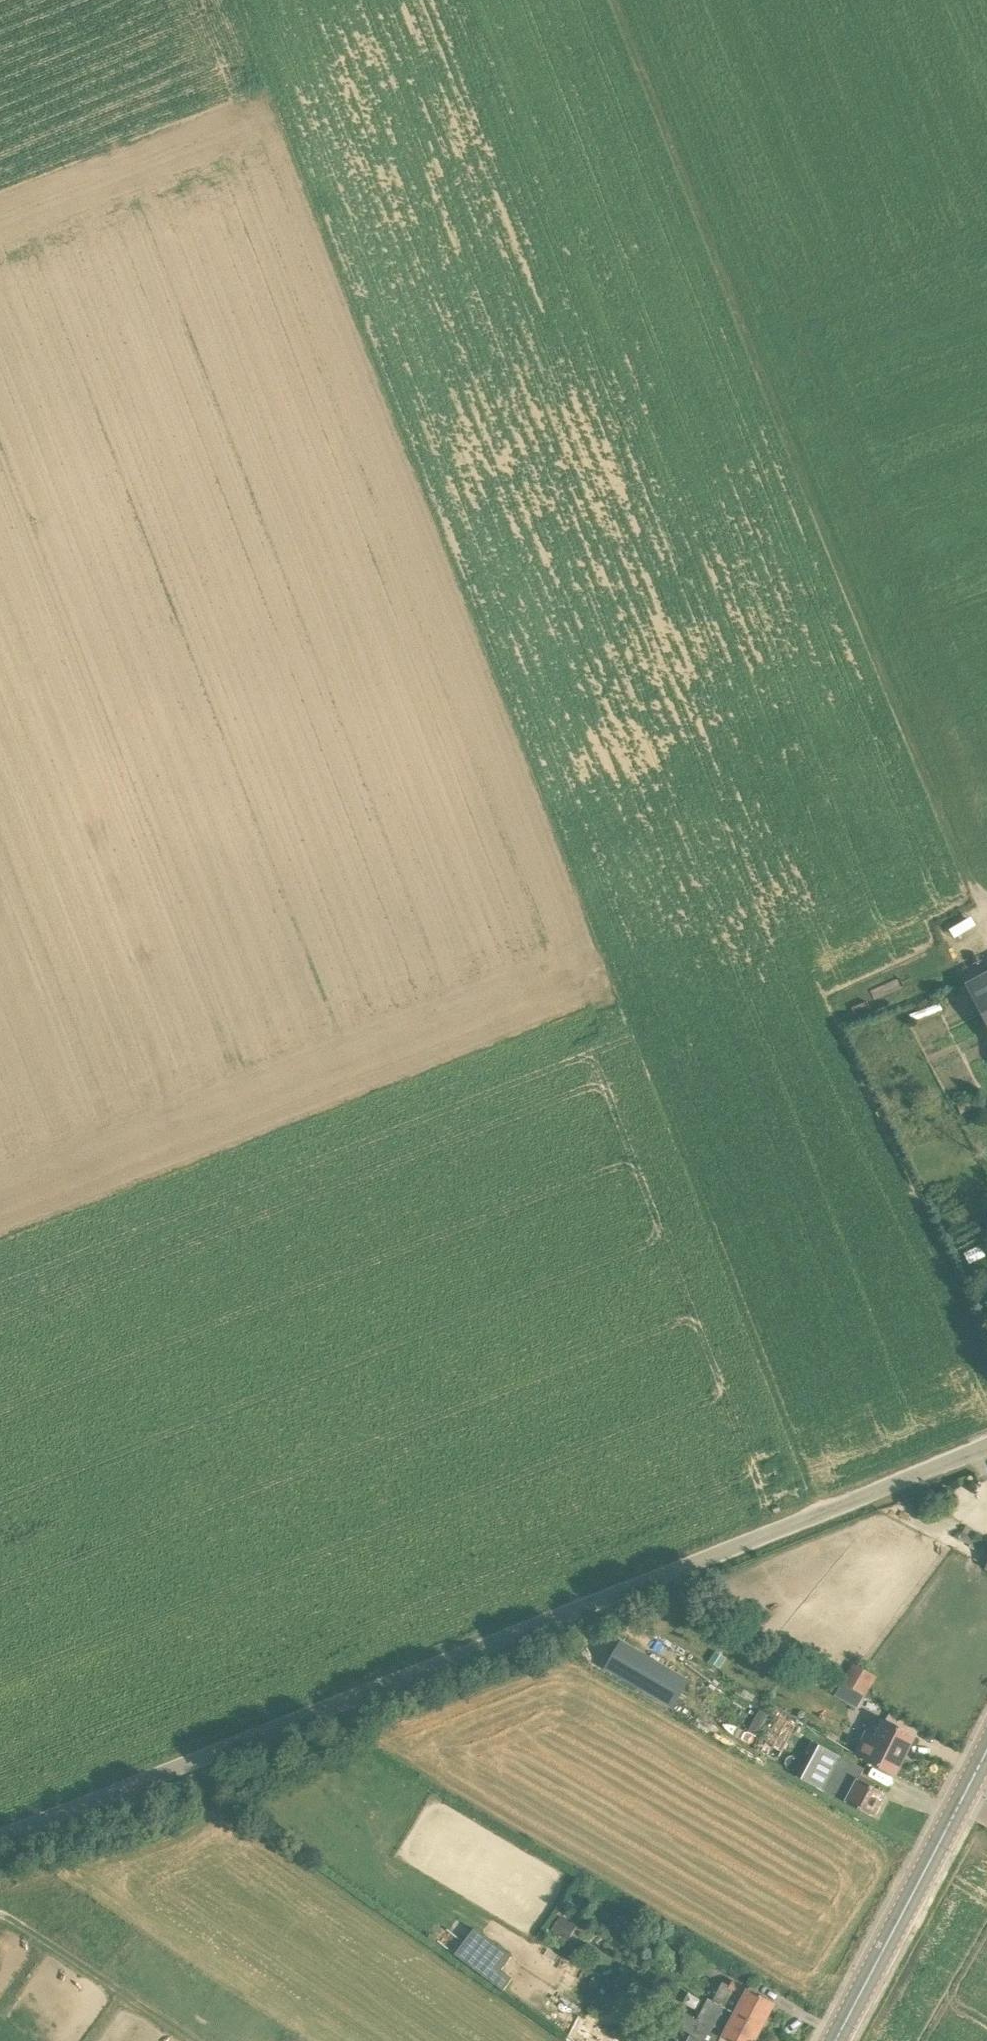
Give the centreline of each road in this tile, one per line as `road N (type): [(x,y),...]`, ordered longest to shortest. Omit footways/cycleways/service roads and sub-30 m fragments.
road 1 (unclassified): [(0,1836),(986,1447)]
road 2 (primary): [(835,2040),(986,1746)]

